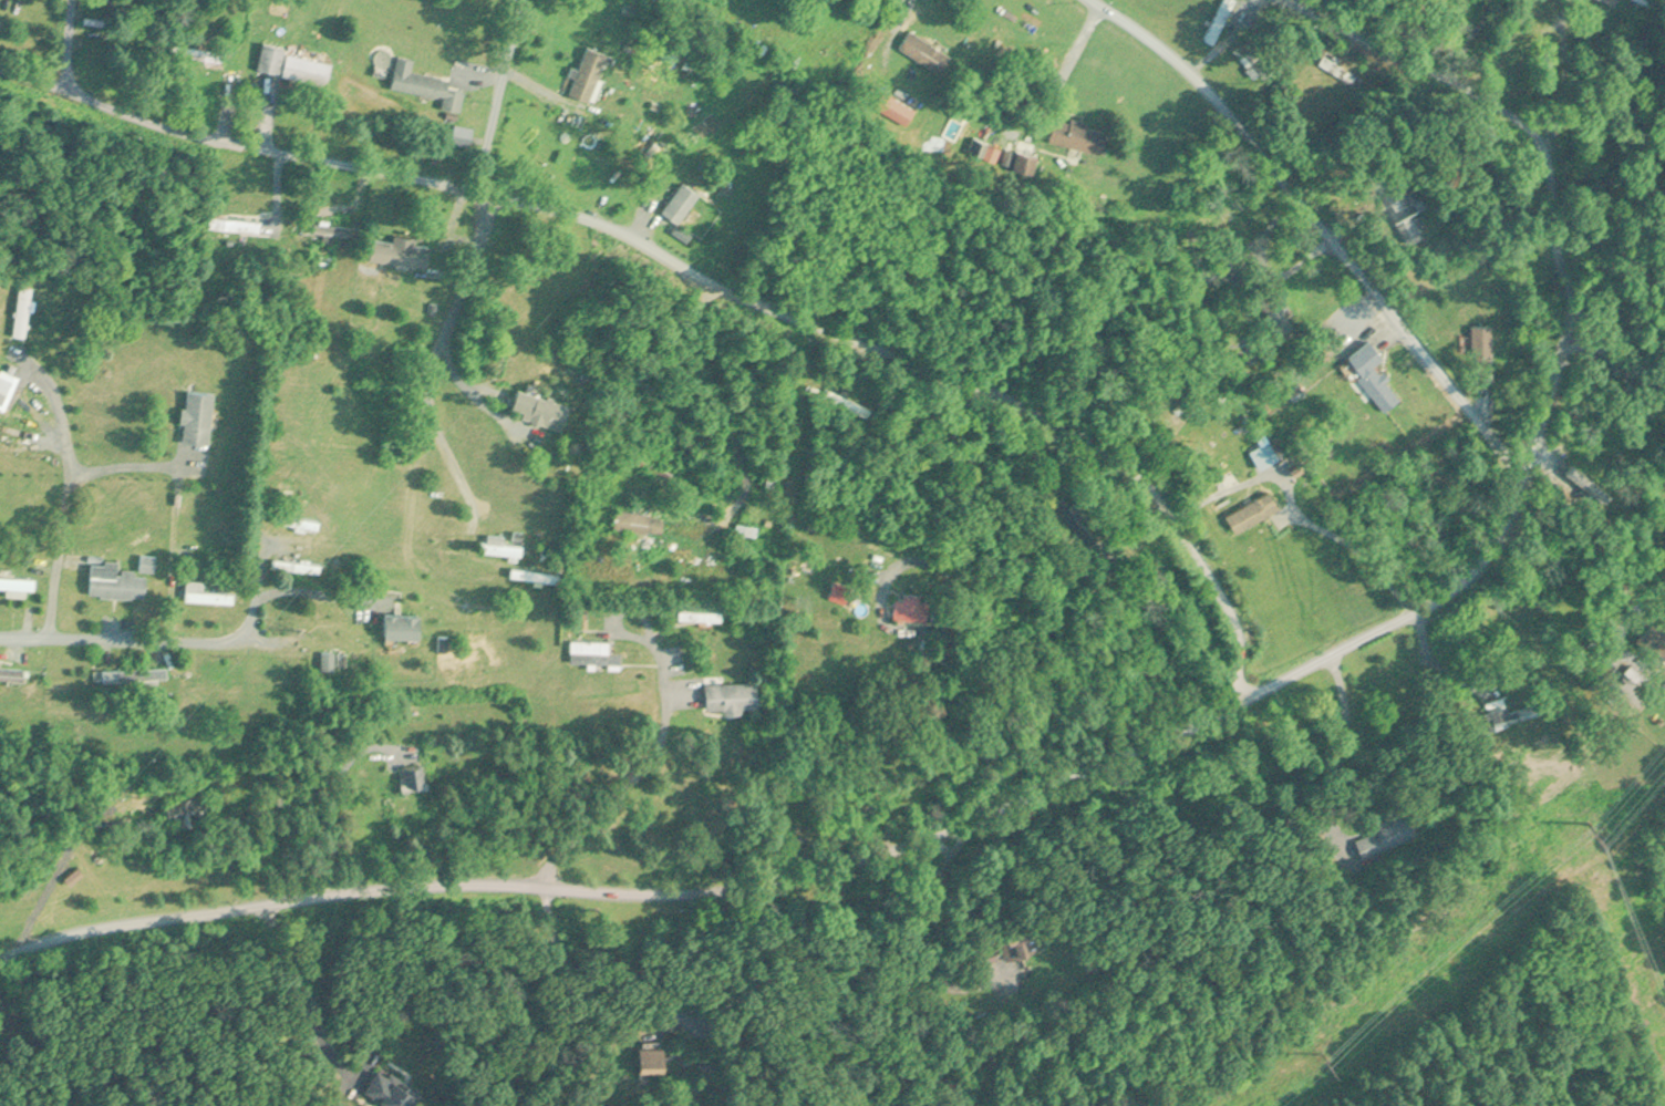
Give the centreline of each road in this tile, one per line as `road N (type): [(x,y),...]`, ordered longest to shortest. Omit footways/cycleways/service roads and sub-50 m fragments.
road 1 (residential): [(0,958),(86,930),(333,892),(803,876),(950,829),(1455,593),(1517,515),(1584,329)]
road 2 (residential): [(1245,696),(1234,618),(1216,575),(1124,455),(982,384),(778,311),(600,223),(218,138),(71,90),(66,0)]
road 3 (residential): [(1531,469),(1486,425),(1199,72),(1095,0)]
road 4 (residential): [(1664,395),(1584,329),(1561,252),(1545,152),(1530,130),(1503,106),(1291,0)]
road 5 (residential): [(539,885),(570,829),(664,732),(664,662),(639,621)]
road 6 (residential): [(43,372),(71,428),(74,484),(49,635)]
road 7 (residential): [(0,634),(251,634)]
road 8 (residential): [(526,0),(473,193)]

